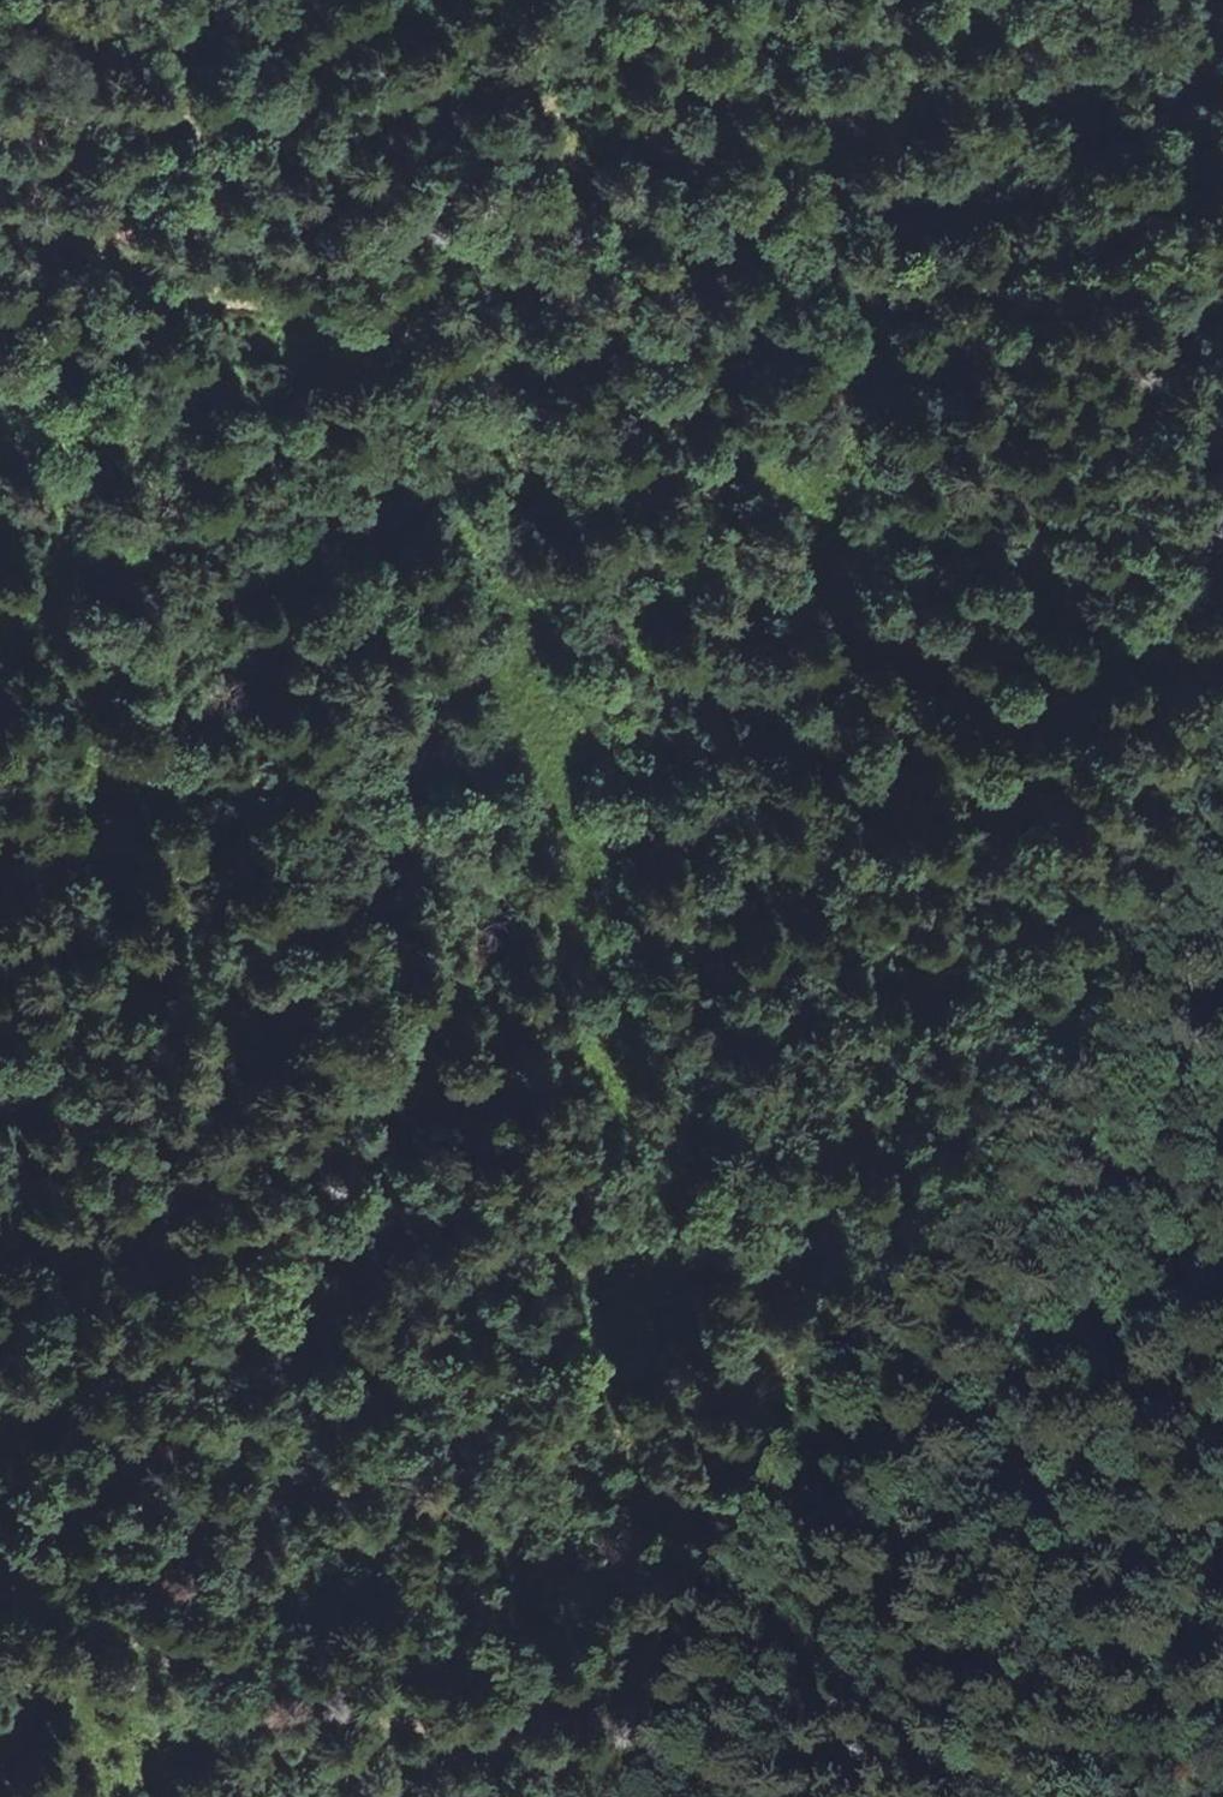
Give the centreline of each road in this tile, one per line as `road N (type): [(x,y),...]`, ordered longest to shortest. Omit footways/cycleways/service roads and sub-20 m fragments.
road 1 (track): [(969,0),(854,133),(617,282),(452,415),(88,552),(0,552)]

